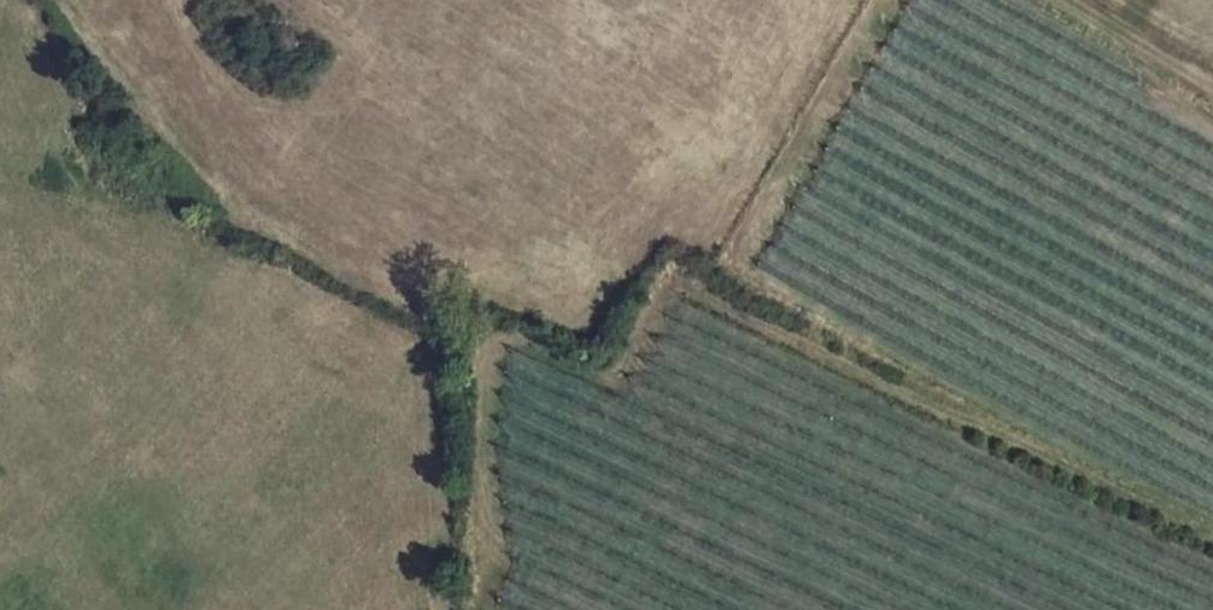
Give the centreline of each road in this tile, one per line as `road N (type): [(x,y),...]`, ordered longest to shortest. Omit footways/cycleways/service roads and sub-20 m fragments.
road 1 (track): [(1212,89),(1057,0)]

